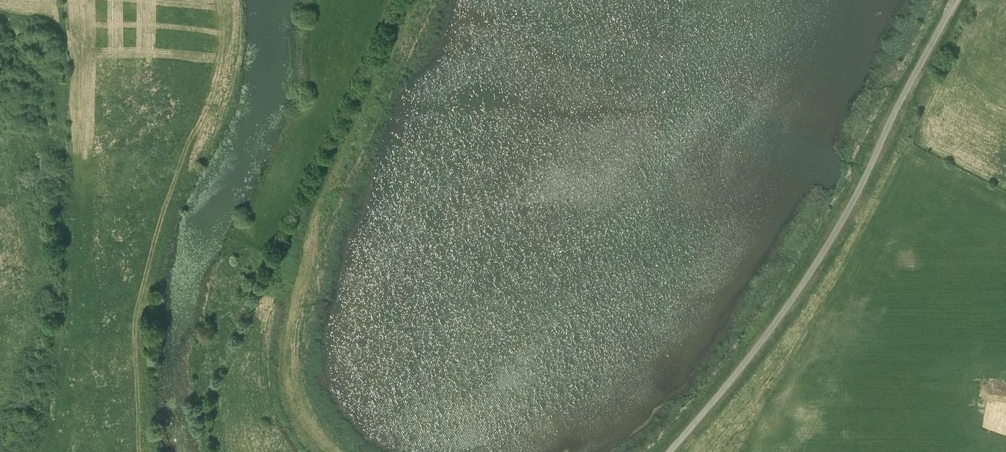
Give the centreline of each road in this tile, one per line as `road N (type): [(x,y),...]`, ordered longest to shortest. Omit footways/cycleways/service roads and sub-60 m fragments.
road 1 (track): [(669,451),(822,257),(954,0)]
road 2 (track): [(415,0),(313,214),(303,256),(284,368),(289,401),(320,451)]

